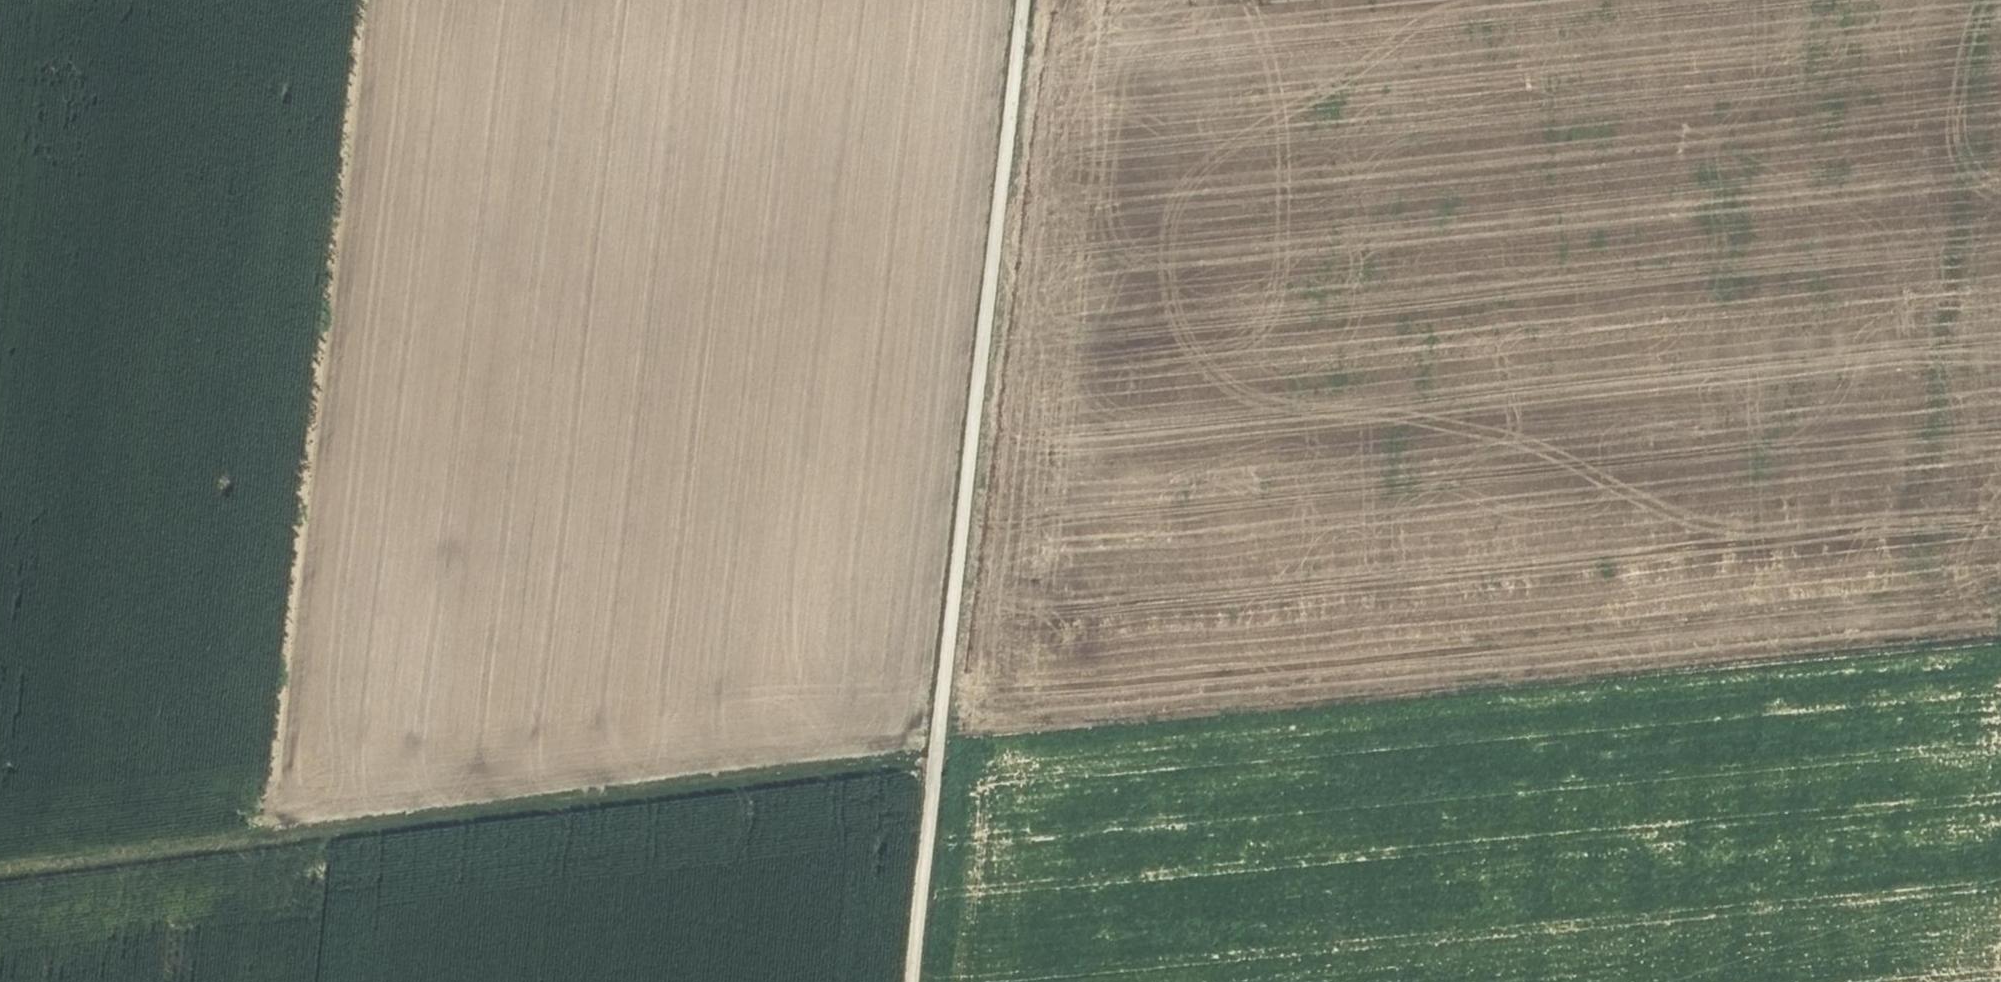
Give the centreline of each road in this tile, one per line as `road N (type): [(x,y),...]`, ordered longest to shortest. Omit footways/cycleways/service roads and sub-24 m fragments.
road 1 (track): [(908,981),(928,770),(0,878)]
road 2 (track): [(1019,0),(928,770)]

